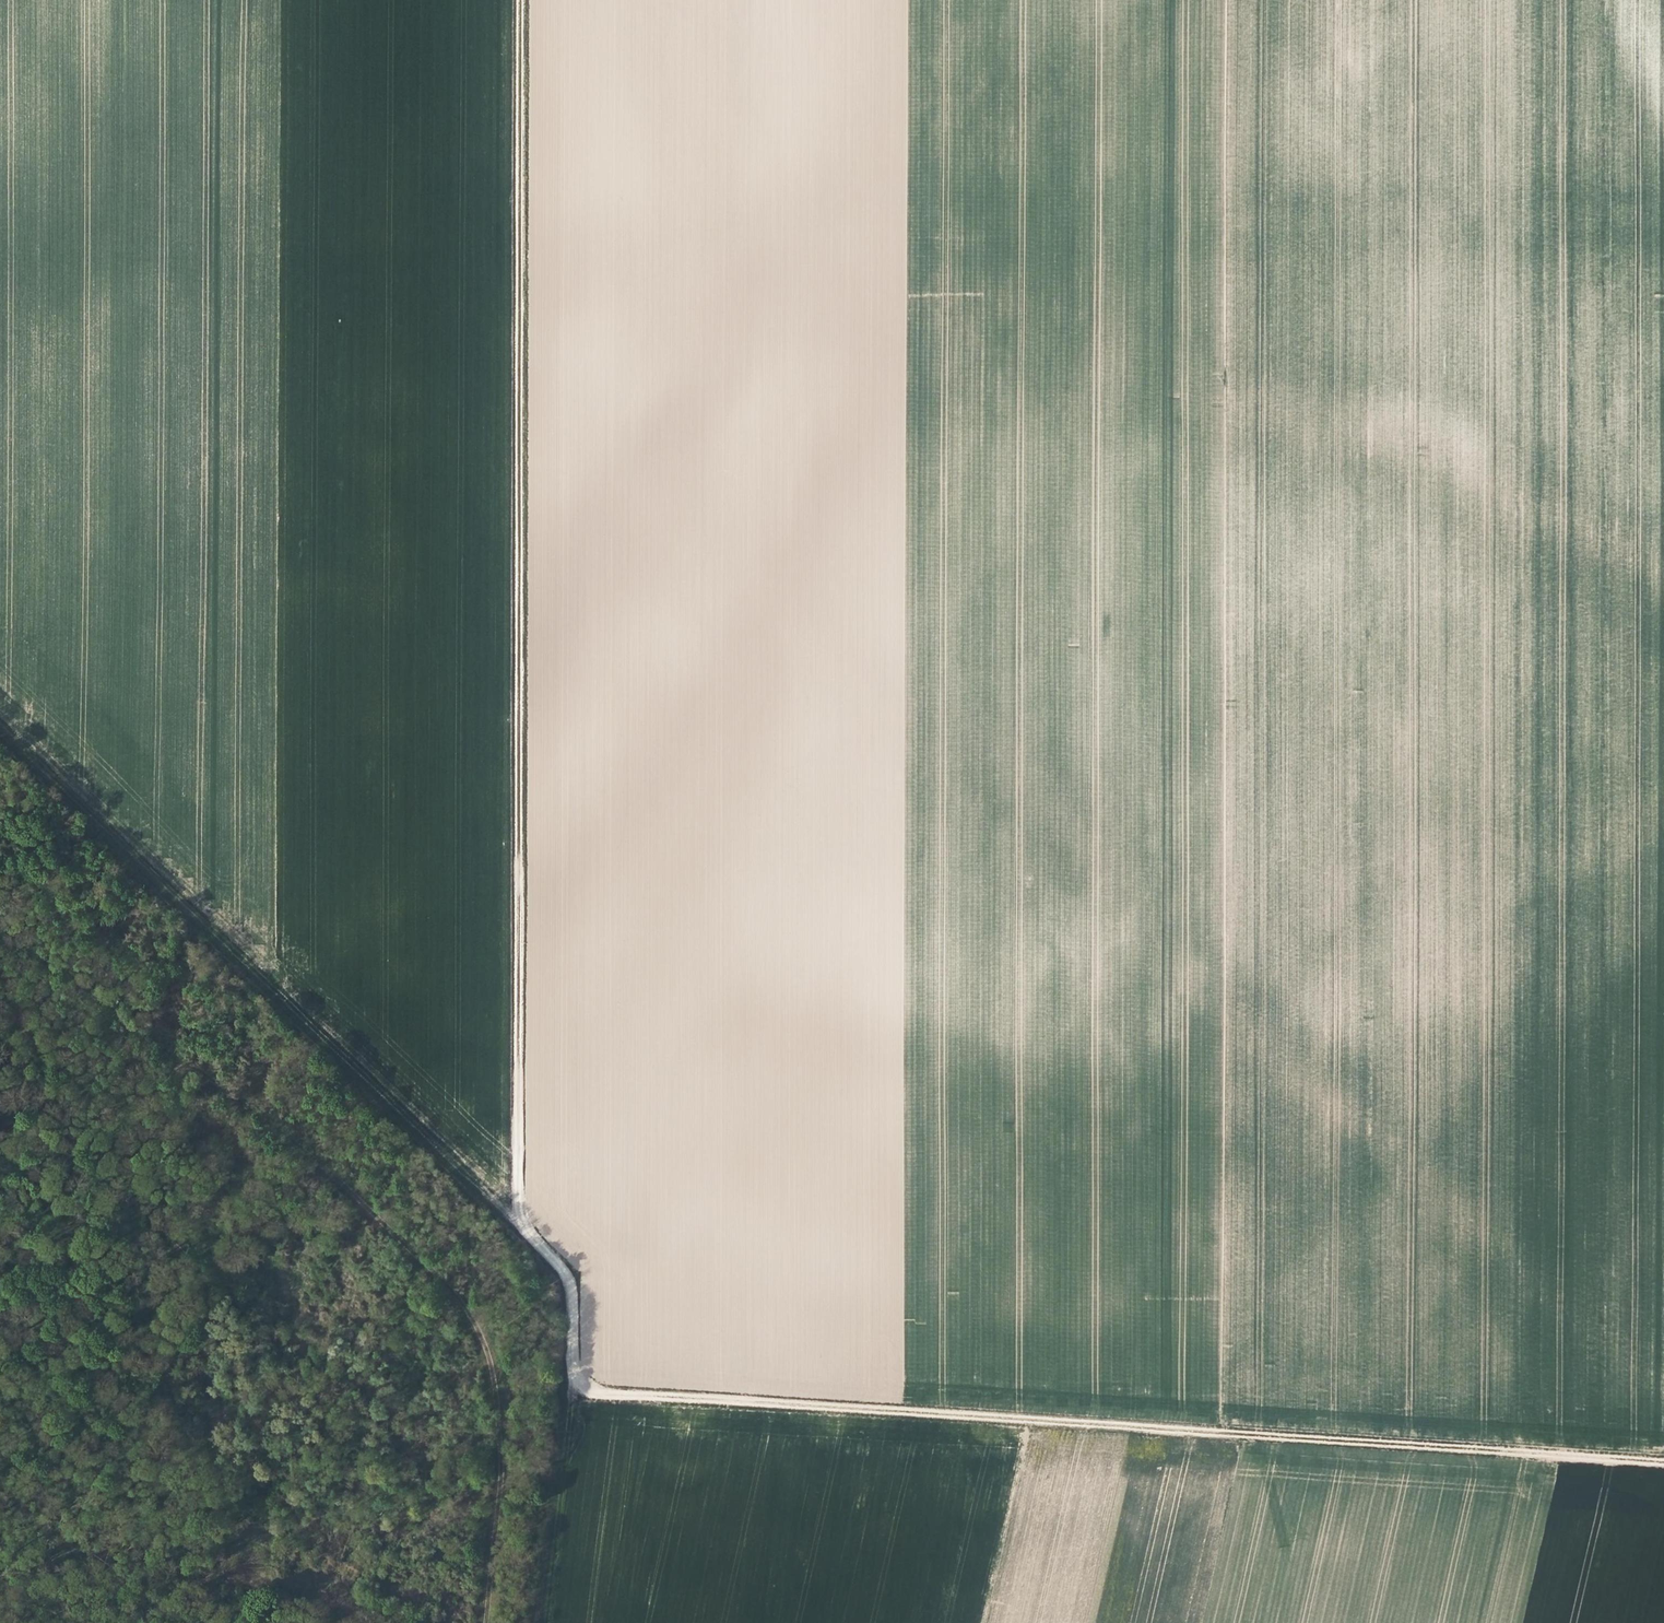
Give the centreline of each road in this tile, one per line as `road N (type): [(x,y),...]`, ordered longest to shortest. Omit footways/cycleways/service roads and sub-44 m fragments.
road 1 (track): [(514,0),(512,1217),(567,1277),(574,1389),(1663,1459)]
road 2 (track): [(547,1622),(574,1389)]

